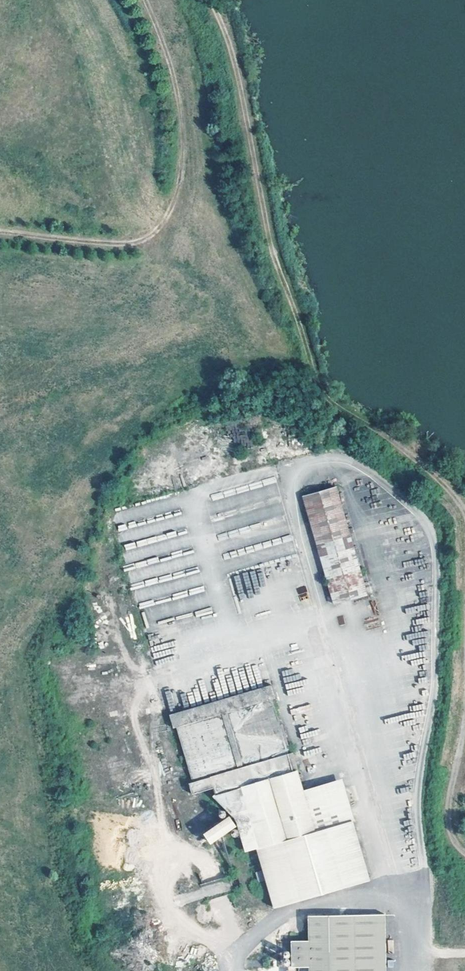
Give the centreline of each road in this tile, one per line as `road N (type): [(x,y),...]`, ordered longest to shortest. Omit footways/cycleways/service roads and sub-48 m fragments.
road 1 (track): [(211,0),(234,62),(272,252),(315,377),(326,398),(386,435),(464,514)]
road 2 (track): [(0,234),(112,245),(160,231),(181,169),(178,108),(144,0)]
road 3 (track): [(464,723),(447,823),(464,853)]

